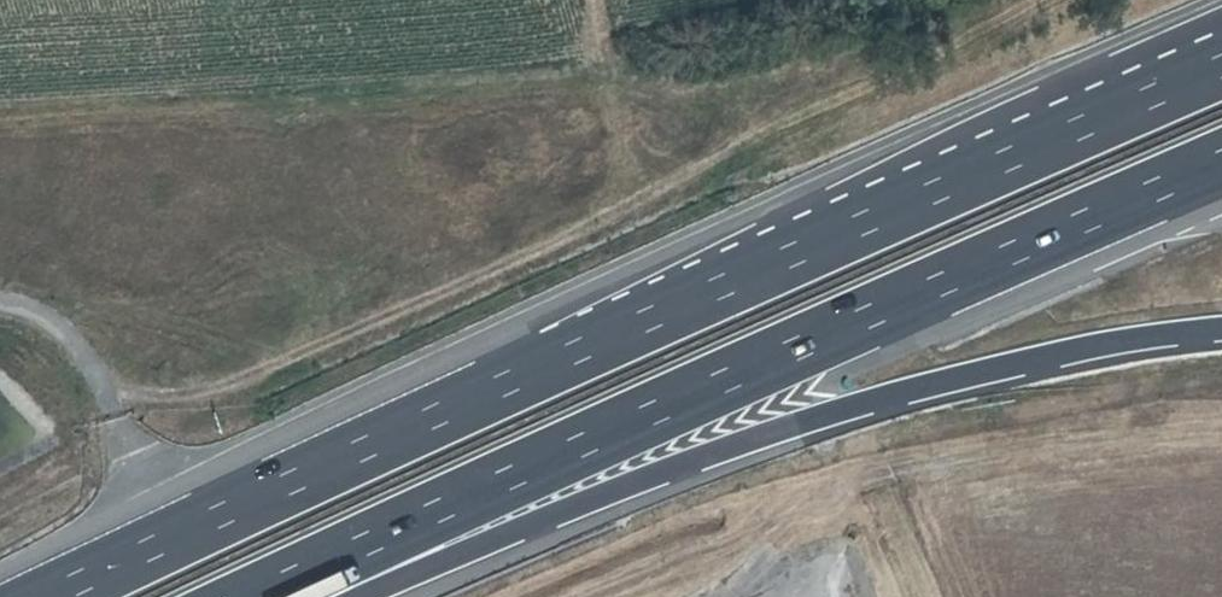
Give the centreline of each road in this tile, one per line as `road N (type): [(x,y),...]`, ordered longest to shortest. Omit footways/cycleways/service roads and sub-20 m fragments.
road 1 (motorway): [(1221,72),(565,355),(45,596)]
road 2 (motorway): [(257,596),(860,313),(1221,156)]
road 3 (track): [(99,381),(167,395),(246,378),(609,215),(951,0)]
road 4 (motorway): [(346,596),(845,405),(992,365),(1221,324)]
road 5 (track): [(1221,433),(1028,449),(826,504),(595,596)]
road 6 (track): [(593,0),(616,136),(609,215)]

